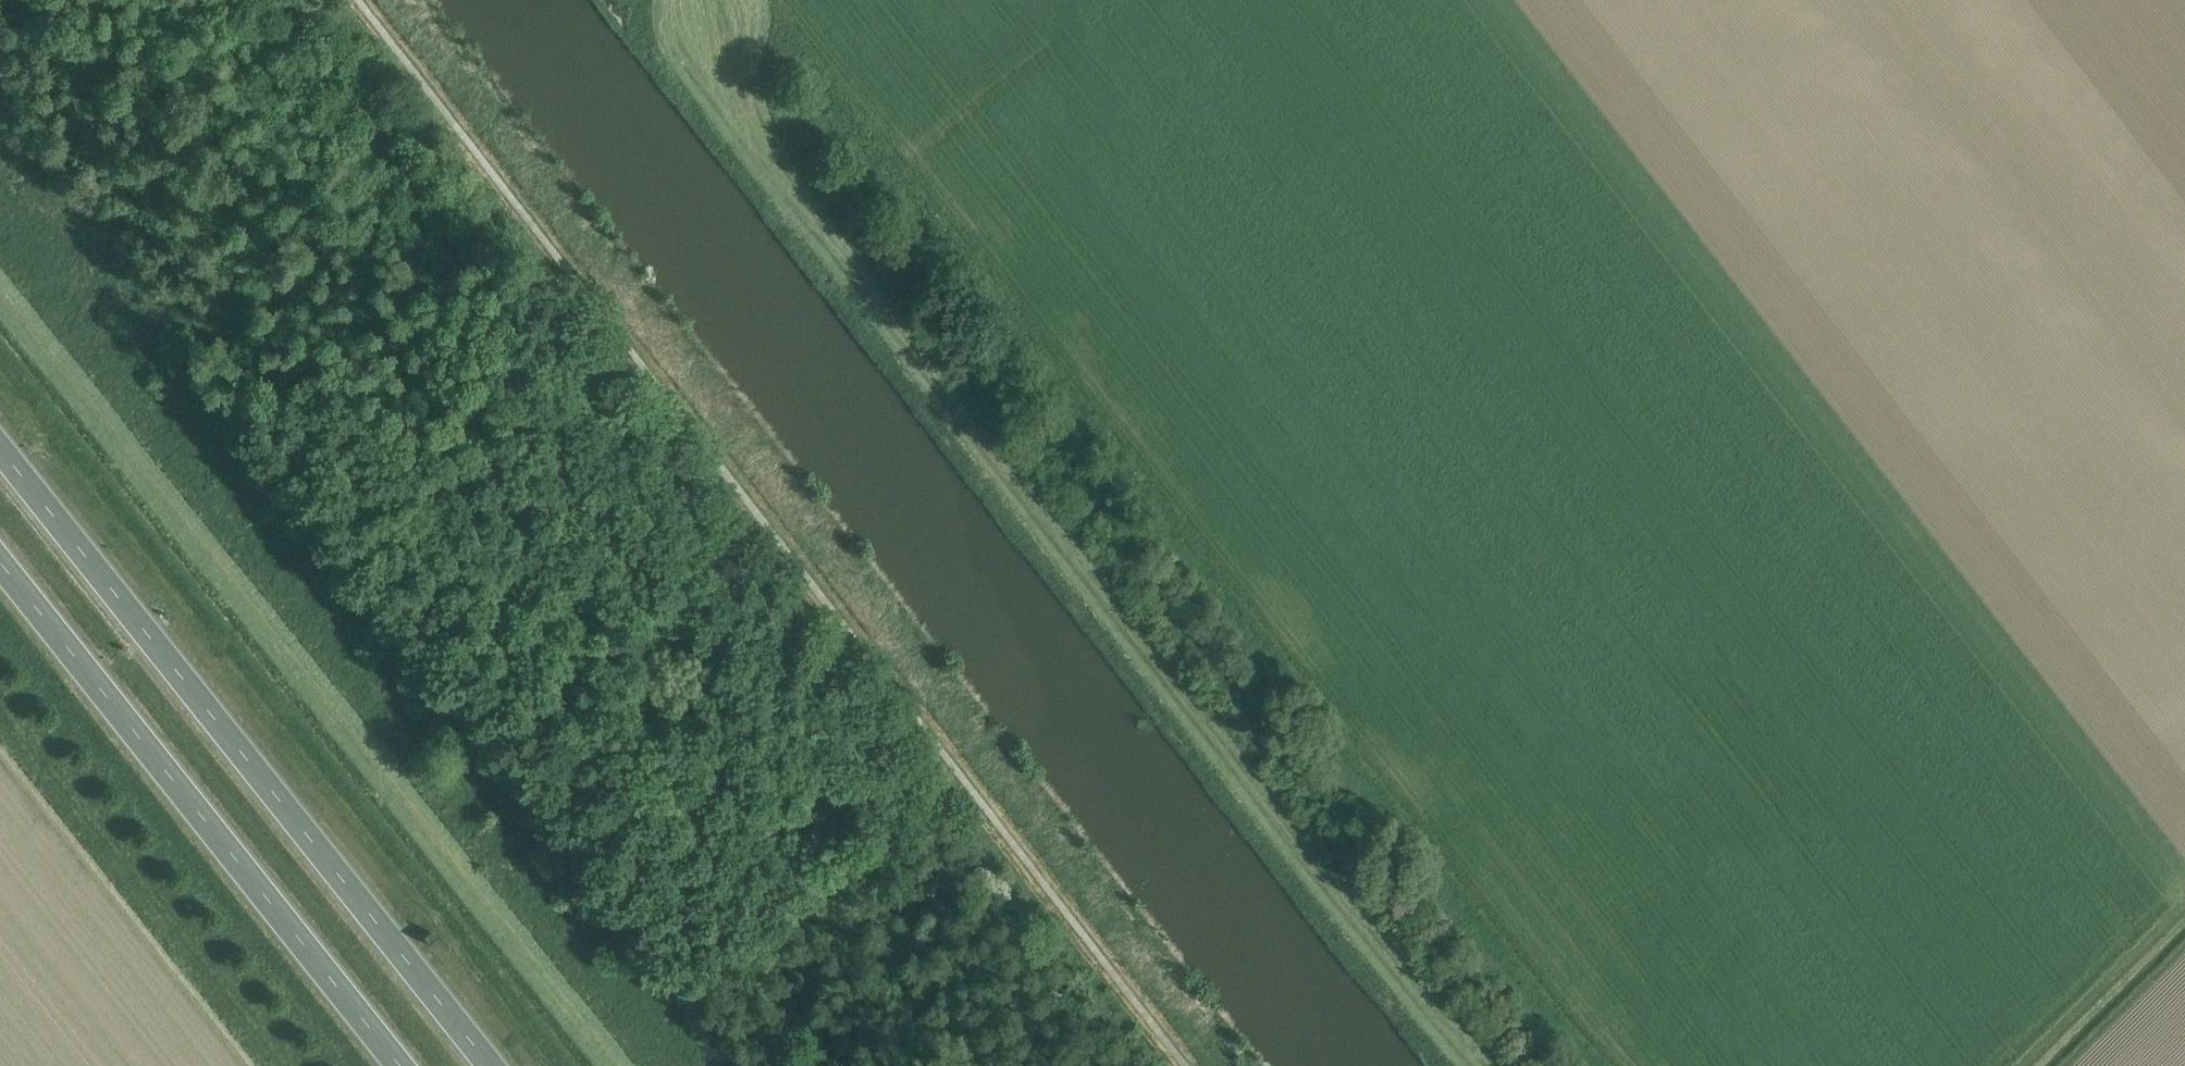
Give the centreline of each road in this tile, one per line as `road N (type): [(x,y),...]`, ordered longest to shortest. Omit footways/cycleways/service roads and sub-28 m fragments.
road 1 (trunk): [(489,1065),(0,451)]
road 2 (trunk): [(0,560),(402,1065)]

